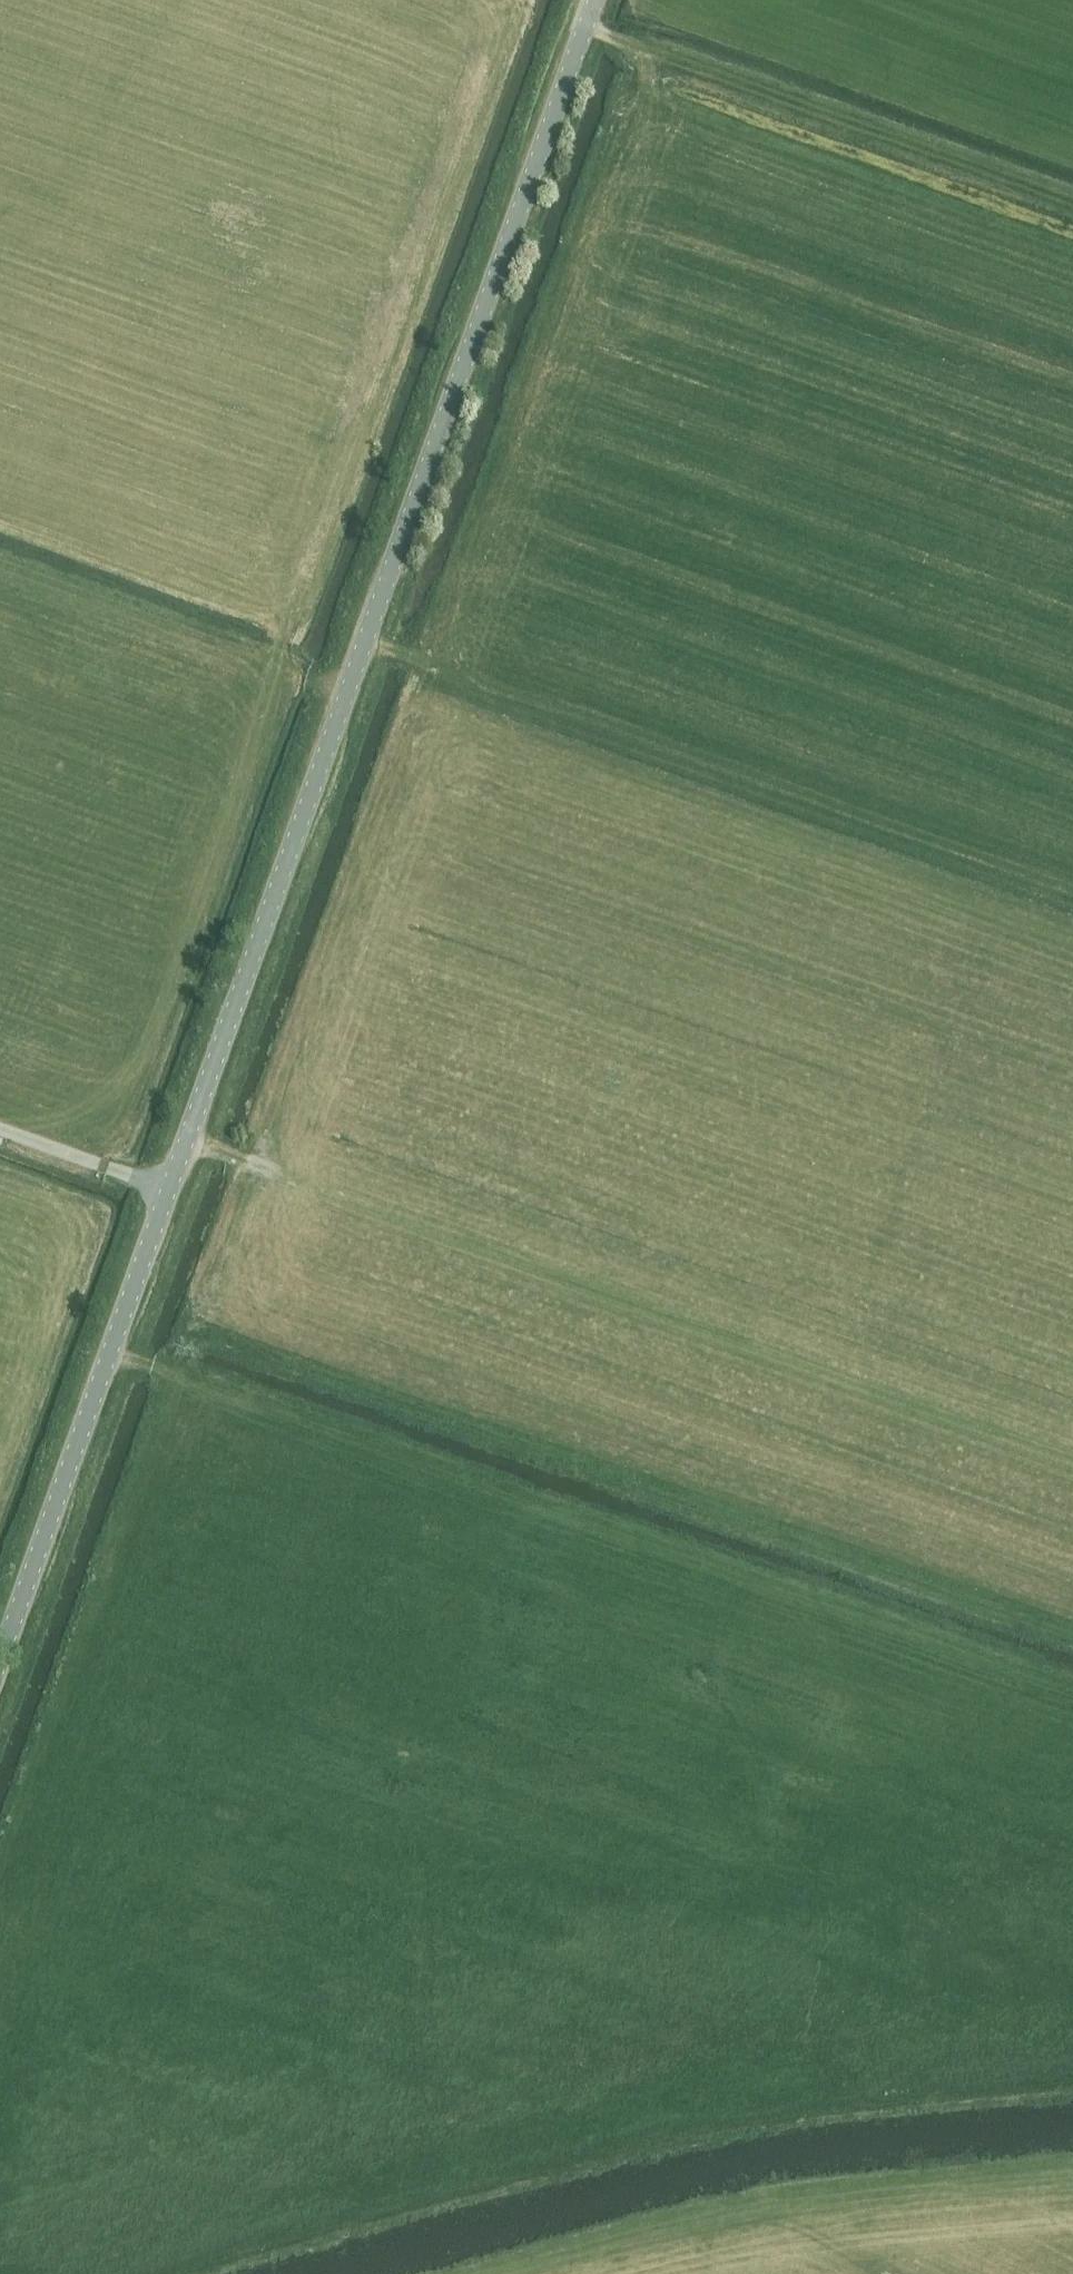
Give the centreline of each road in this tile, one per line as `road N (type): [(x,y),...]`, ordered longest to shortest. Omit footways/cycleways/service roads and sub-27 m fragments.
road 1 (tertiary): [(0,1659),(595,0)]

